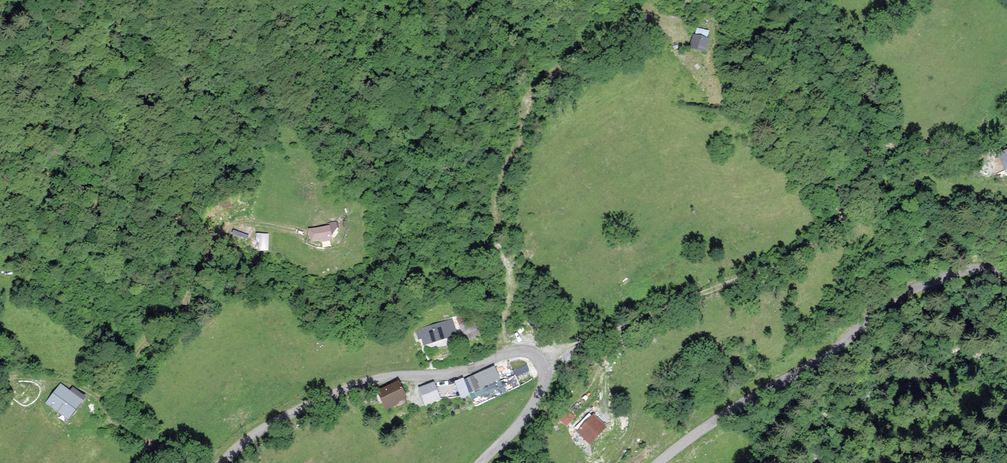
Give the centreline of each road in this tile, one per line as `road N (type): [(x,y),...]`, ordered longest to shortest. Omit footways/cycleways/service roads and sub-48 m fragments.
road 1 (track): [(1006,145),(966,156),(876,142),(841,217),(783,260),(536,356)]
road 2 (unclassified): [(478,462),(534,391),(540,362),(527,351),(472,369),(346,389),(252,434),(221,462)]
road 3 (track): [(344,221),(329,244),(273,225),(230,228),(177,315),(125,369),(99,384),(22,375),(0,382)]
road 4 (track): [(501,356),(513,289),(495,195),(528,99),(607,34),(652,18)]
road 5 (unclassified): [(1006,270),(967,269),(891,297),(831,354),(732,409),(659,462)]
road 6 (track): [(590,450),(607,425),(606,366),(635,320)]
road 7 (track): [(70,383),(176,462)]

